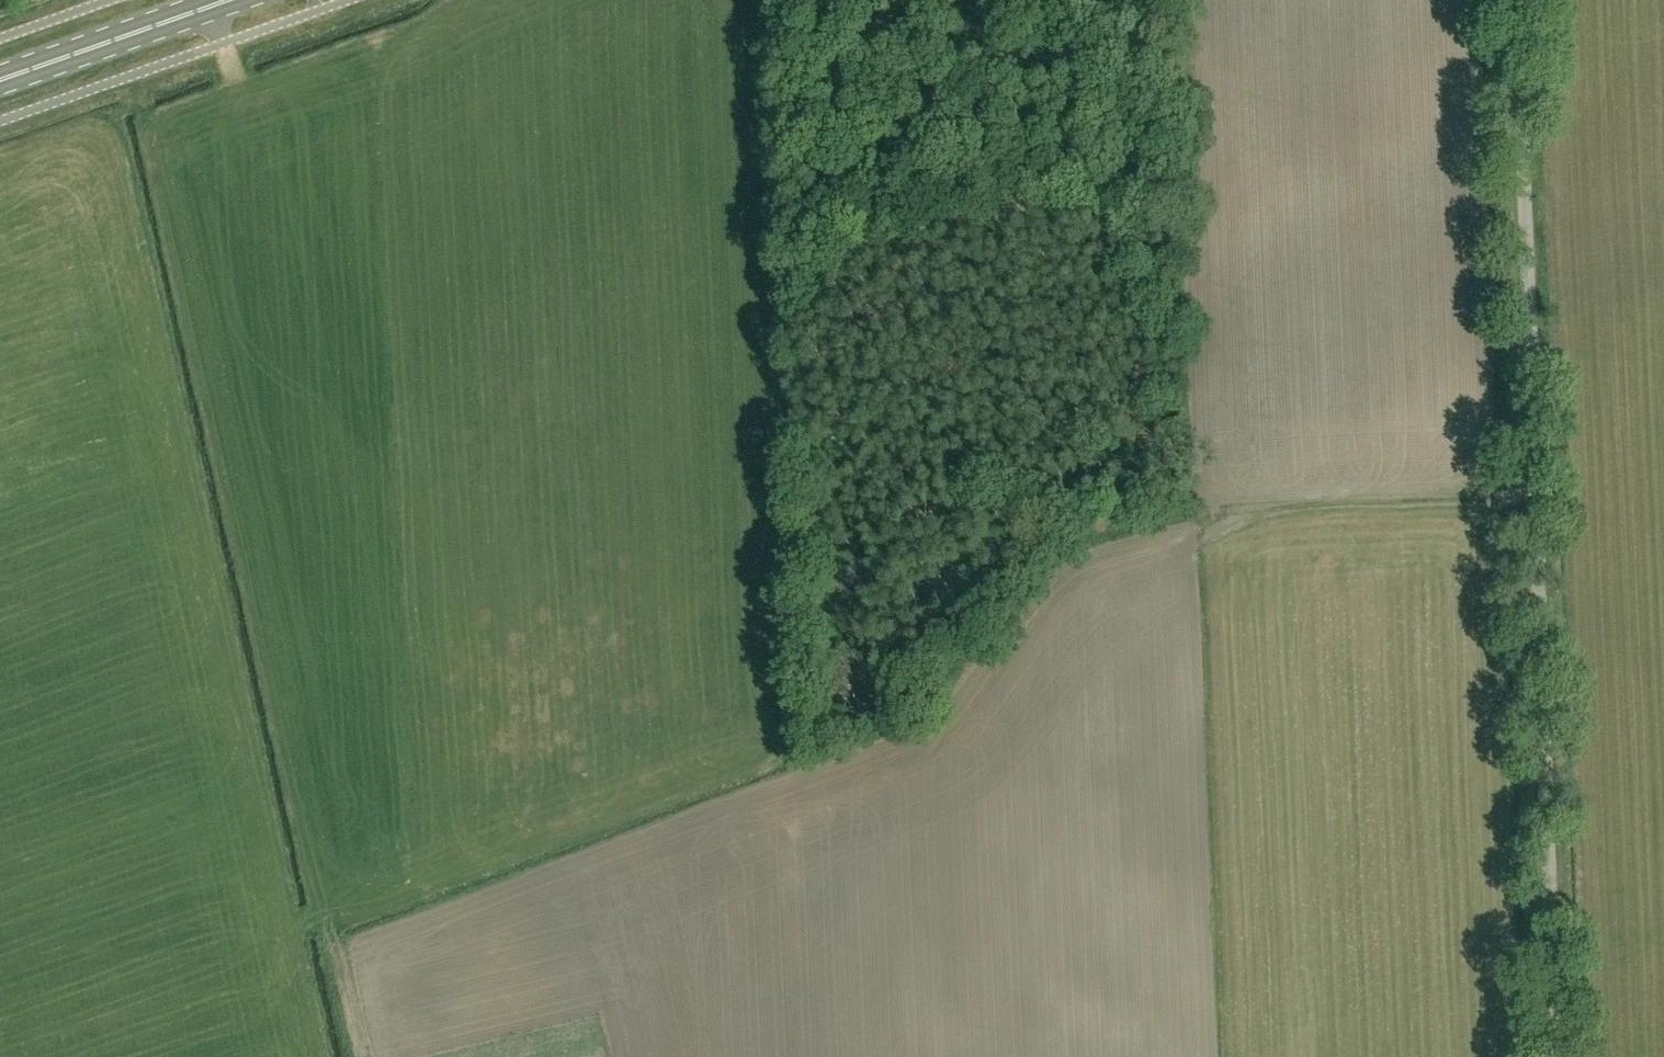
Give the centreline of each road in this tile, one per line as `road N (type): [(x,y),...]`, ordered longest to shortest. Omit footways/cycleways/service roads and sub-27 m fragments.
road 1 (unclassified): [(1559,1056),(1520,0)]
road 2 (primary): [(0,77),(219,0)]

